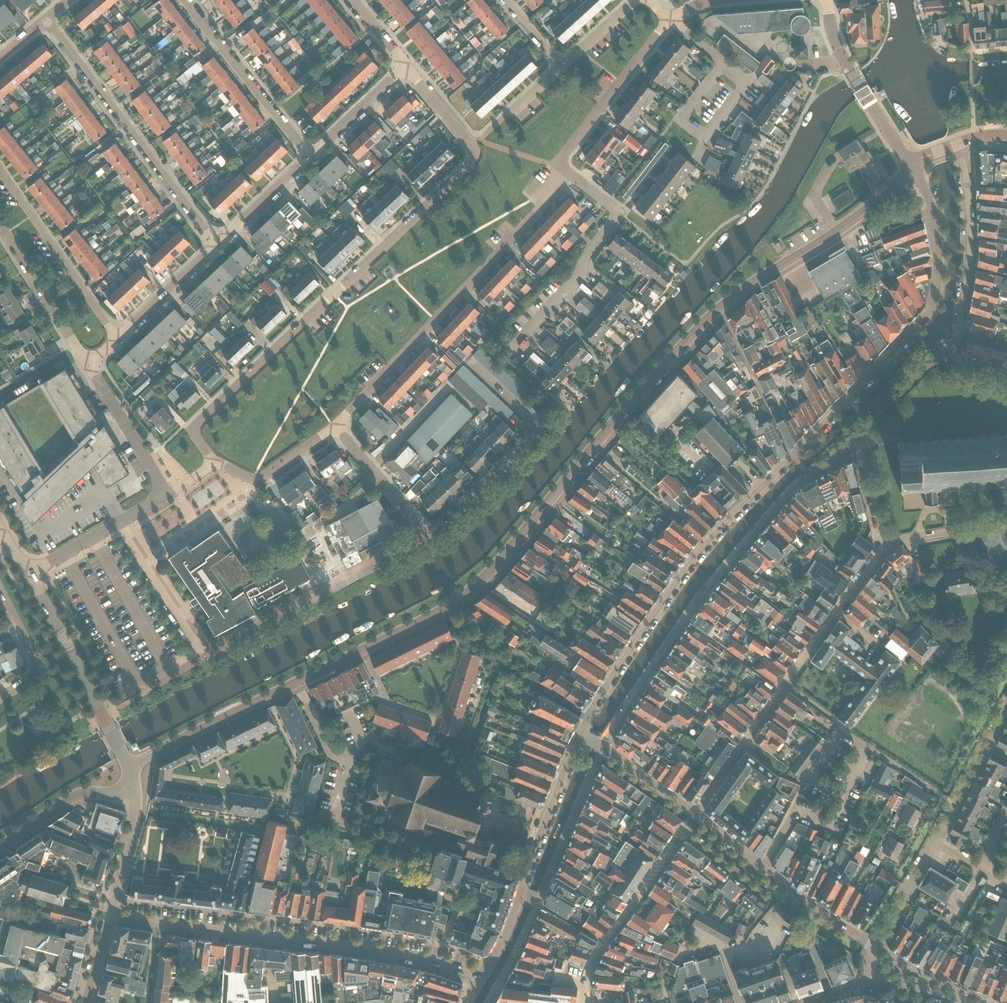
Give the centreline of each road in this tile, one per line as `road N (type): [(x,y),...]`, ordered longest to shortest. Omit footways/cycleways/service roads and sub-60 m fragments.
road 1 (tertiary): [(297,682),(478,586),(719,307),(865,213),(912,166)]
road 2 (residential): [(582,734),(613,675),(714,532),(932,306),(935,232),(912,166)]
road 3 (residential): [(215,463),(191,429),(473,163),(473,146),(406,68)]
road 4 (residential): [(602,745),(685,620),(787,494),(858,445)]
road 5 (residential): [(478,978),(441,962),(108,914)]
road 6 (residential): [(336,426),(569,175)]
road 7 (residential): [(708,793),(885,545)]
road 8 (residential): [(217,245),(48,19)]
road 9 (residential): [(201,653),(430,535)]
road 10 (residential): [(513,351),(580,278),(618,216),(569,175)]
road 11 (tertiary): [(129,767),(30,573)]
road 12 (residential): [(117,339),(0,168)]
road 13 (residential): [(311,157),(187,0)]
road 14 (residential): [(582,1002),(592,963),(682,832)]
road 15 (residential): [(569,175),(563,156),(669,20)]
road 16 (residential): [(959,333),(971,237),(959,144)]
road 17 (tertiary): [(912,166),(837,50),(827,0)]
road 18 (tertiary): [(129,767),(297,682)]
road 19 (residential): [(519,895),(582,734)]
road 20 (residential): [(539,902),(602,745)]
road 21 (residential): [(430,535),(479,493),(536,424),(525,414)]
road 22 (residential): [(723,64),(681,118),(705,137),(747,82)]
road 23 (unclassified): [(86,368),(0,230)]
road 24 (residential): [(1006,705),(932,843)]
road 25 (tertiary): [(0,847),(73,797),(137,796)]
road 26 (unclassified): [(166,491),(86,368)]
road 27 (unclassified): [(430,535),(336,426)]
road 28 (residential): [(215,463),(256,481),(336,426)]
road 29 (residential): [(117,339),(217,245)]
road 30 (residential): [(858,445),(915,378),(950,354)]
road 31 (residential): [(867,943),(762,866)]
road 32 (residential): [(311,157),(406,68)]
road 33 (residential): [(217,245),(311,157)]
road 34 (residential): [(0,597),(38,668),(0,696)]
road 35 (residential): [(1006,518),(885,545)]
road 36 (residential): [(932,843),(869,948)]
road 37 (residential): [(108,914),(137,796)]

